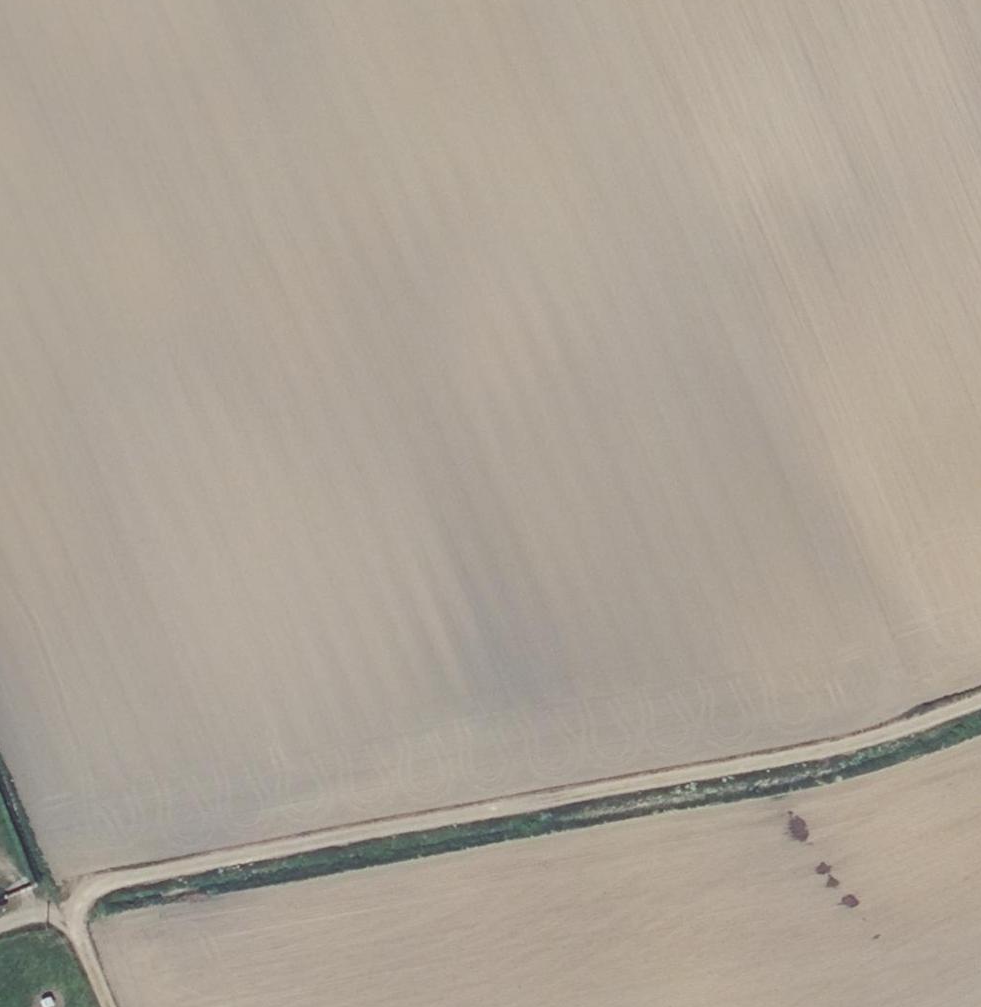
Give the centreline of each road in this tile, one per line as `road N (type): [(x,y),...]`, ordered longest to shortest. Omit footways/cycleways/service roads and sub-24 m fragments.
road 1 (track): [(68,916),(98,888),(129,880),(866,743),(980,701)]
road 2 (track): [(108,1006),(68,916),(0,928)]

